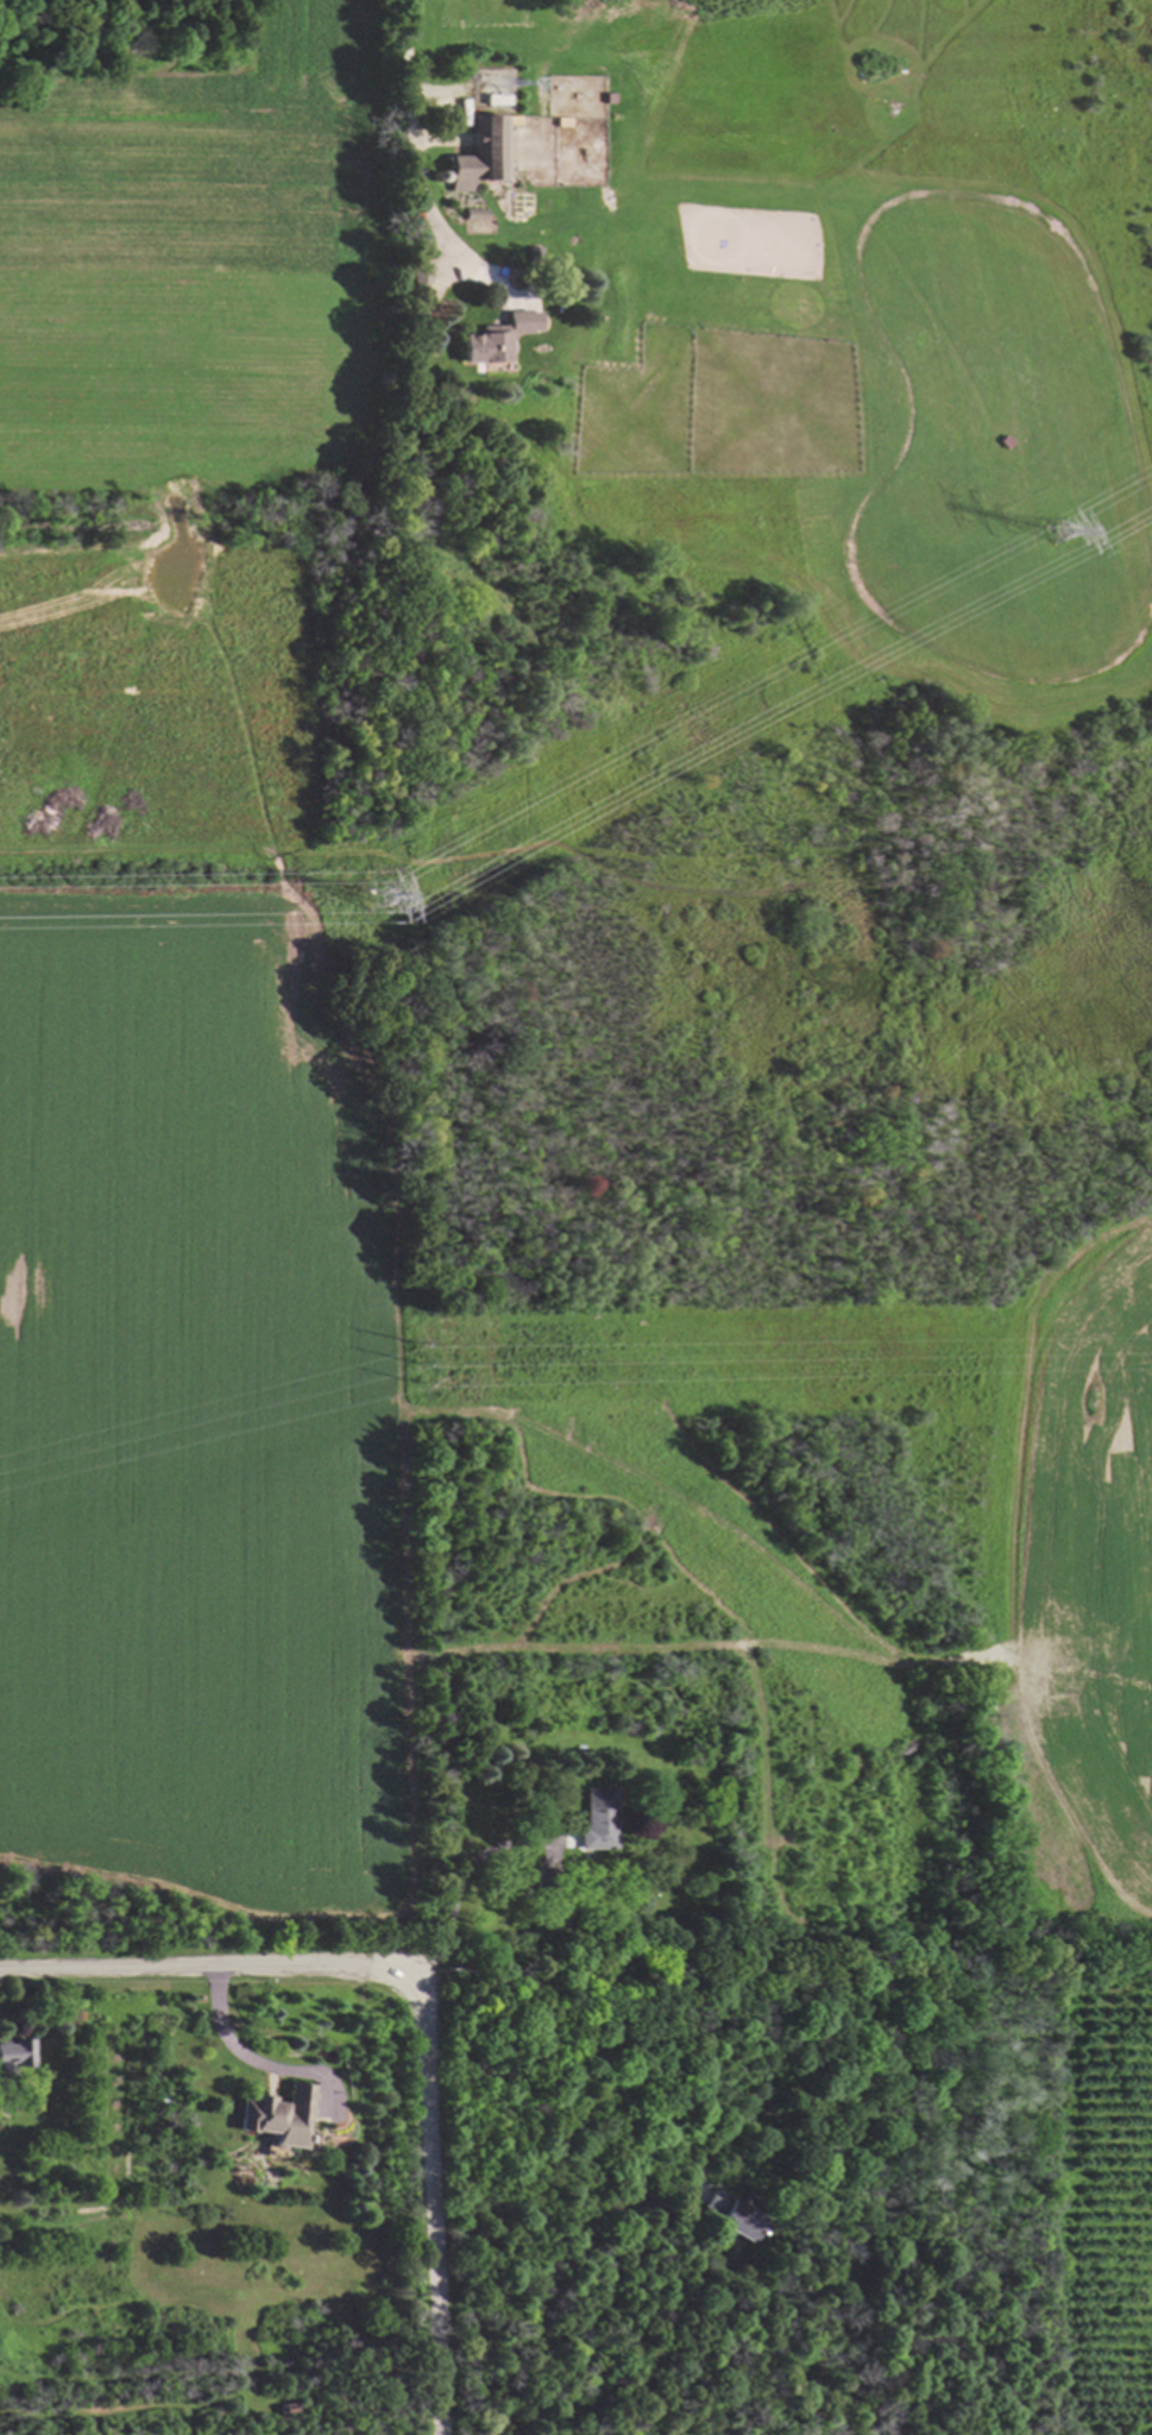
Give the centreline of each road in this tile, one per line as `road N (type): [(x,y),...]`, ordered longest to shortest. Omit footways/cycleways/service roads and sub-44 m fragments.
road 1 (residential): [(416,1995),(426,2434)]
road 2 (residential): [(0,1975),(220,1972),(380,1981),(416,1995)]

